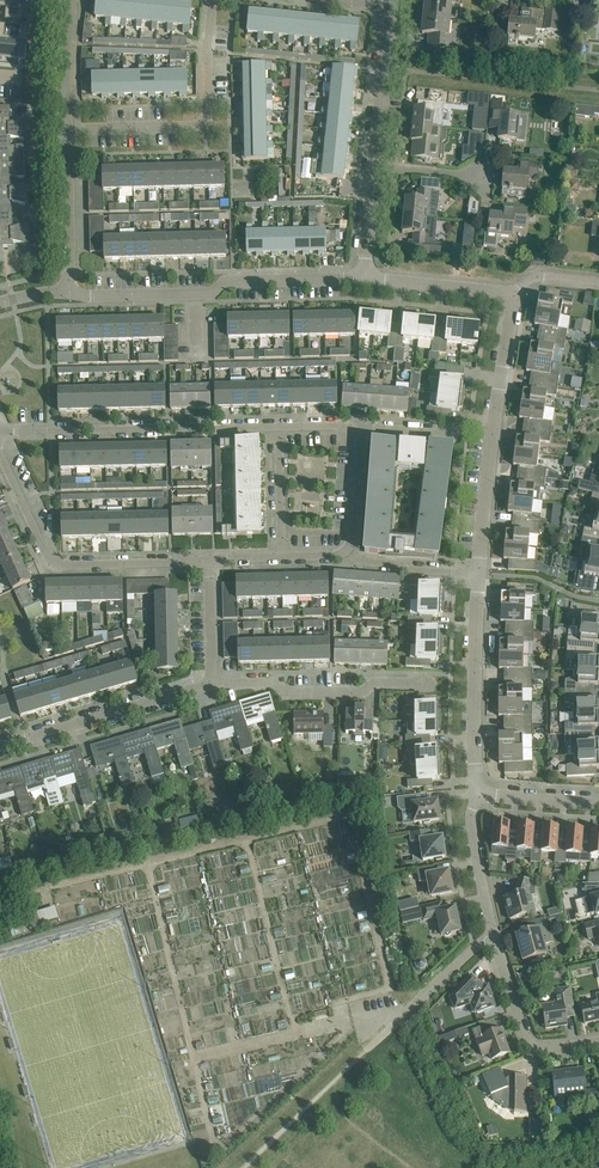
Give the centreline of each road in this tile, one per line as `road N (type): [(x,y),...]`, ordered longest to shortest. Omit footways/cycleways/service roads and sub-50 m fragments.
road 1 (unclassified): [(69,291),(211,293),(226,280),(364,277)]
road 2 (residential): [(0,432),(279,426)]
road 3 (unclassified): [(510,299),(478,575)]
road 4 (residential): [(208,560),(53,562),(0,452)]
road 5 (residential): [(66,129),(204,125),(212,0)]
road 6 (residential): [(0,746),(210,680)]
road 7 (unclassified): [(477,793),(478,575)]
road 8 (residential): [(210,680),(272,683),(289,694),(424,683)]
road 9 (unclassified): [(598,1041),(530,1044),(492,932)]
road 10 (residential): [(492,932),(365,1051)]
road 11 (residential): [(375,166),(391,3)]
road 12 (residential): [(69,291),(66,129)]
road 13 (unclassified): [(364,277),(510,299)]
road 14 (unclassified): [(492,932),(470,819),(477,793)]
road 15 (residential): [(343,552),(405,569),(478,575)]
road 16 (residential): [(279,426),(281,557)]
road 17 (residential): [(66,129),(71,0)]
road 18 (residential): [(343,552),(352,535),(355,431)]
road 19 (residential): [(598,803),(477,793)]
road 20 (residential): [(210,680),(208,560)]

